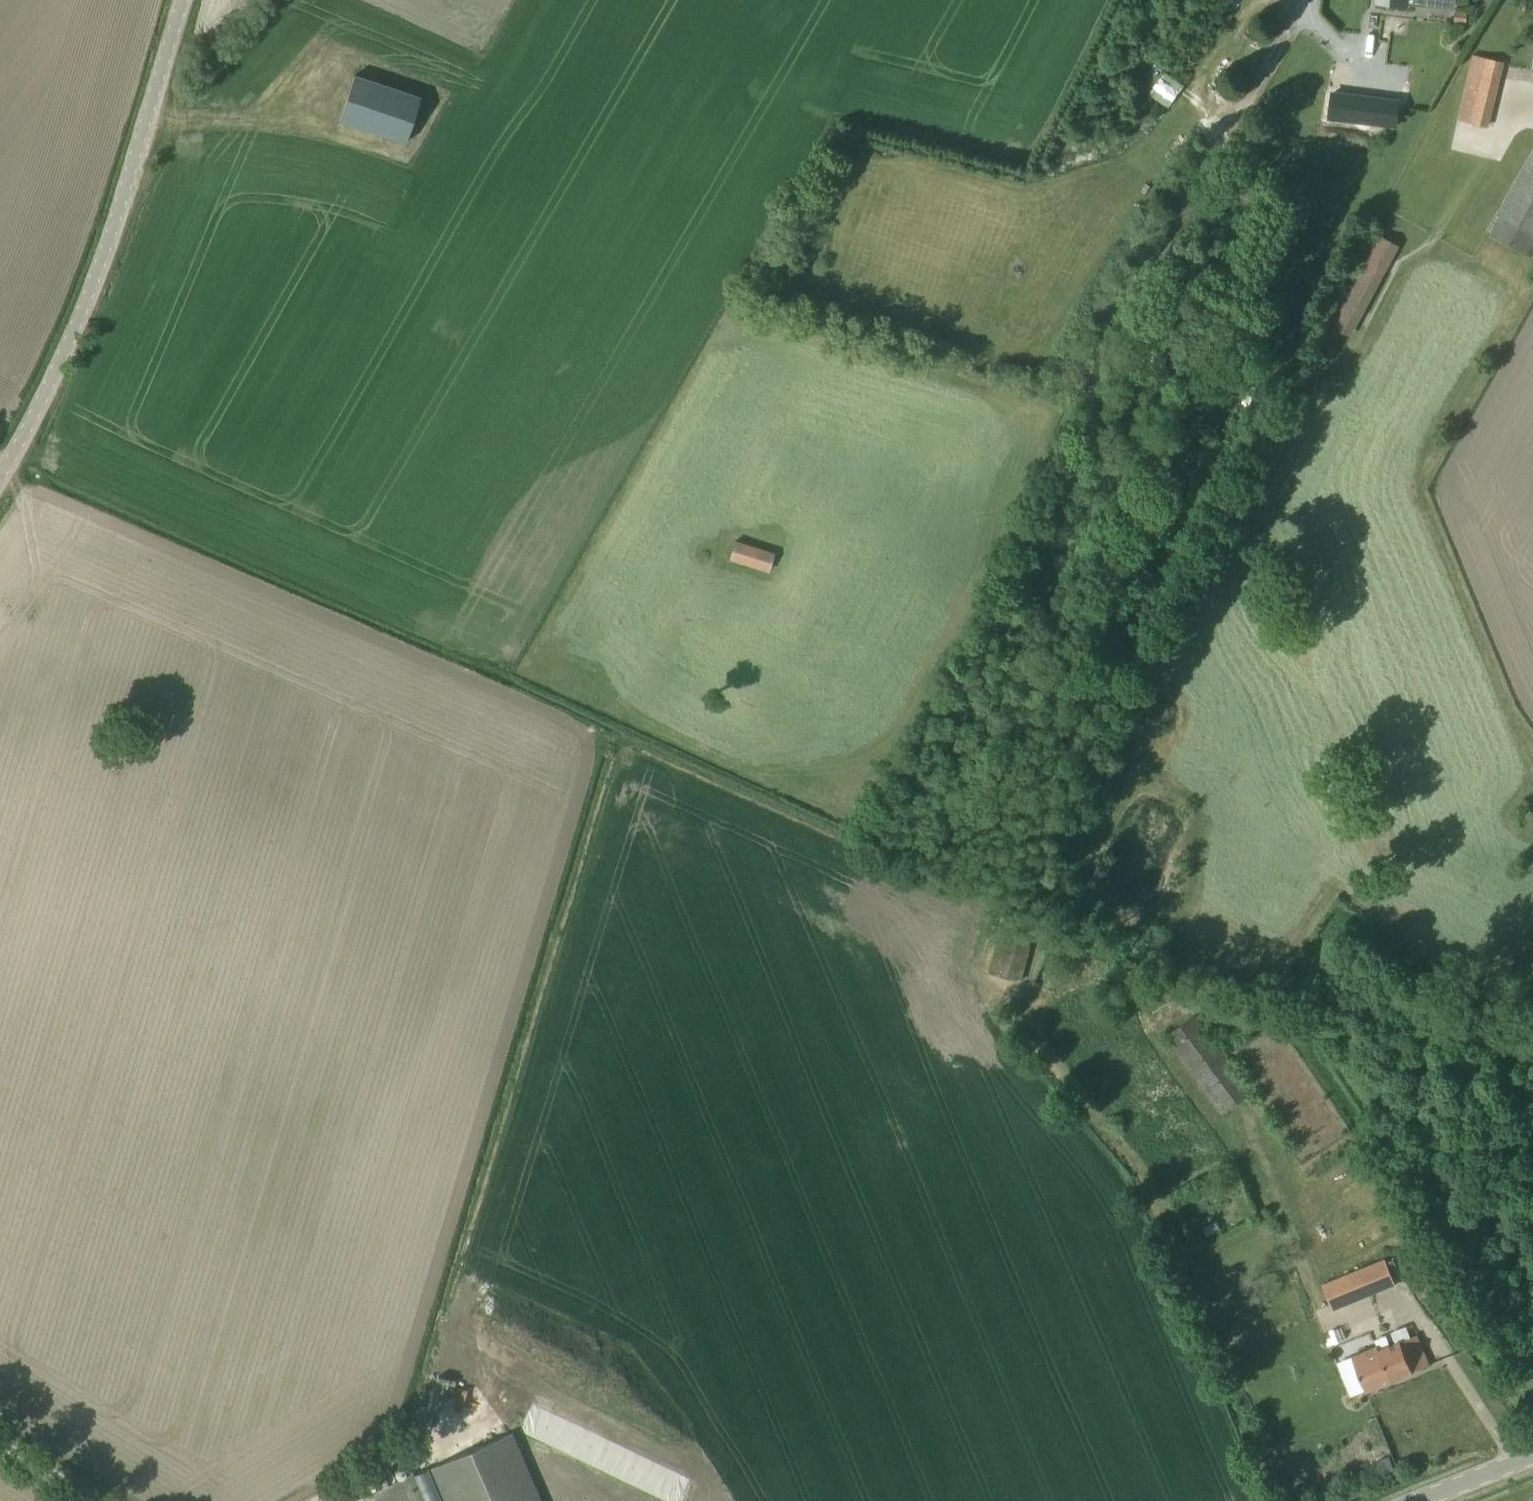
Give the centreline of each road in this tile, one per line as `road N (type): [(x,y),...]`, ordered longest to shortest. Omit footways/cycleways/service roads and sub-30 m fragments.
road 1 (unclassified): [(0,472),(93,286),(181,0)]
road 2 (tertiary): [(1416,1500),(1532,1457)]

